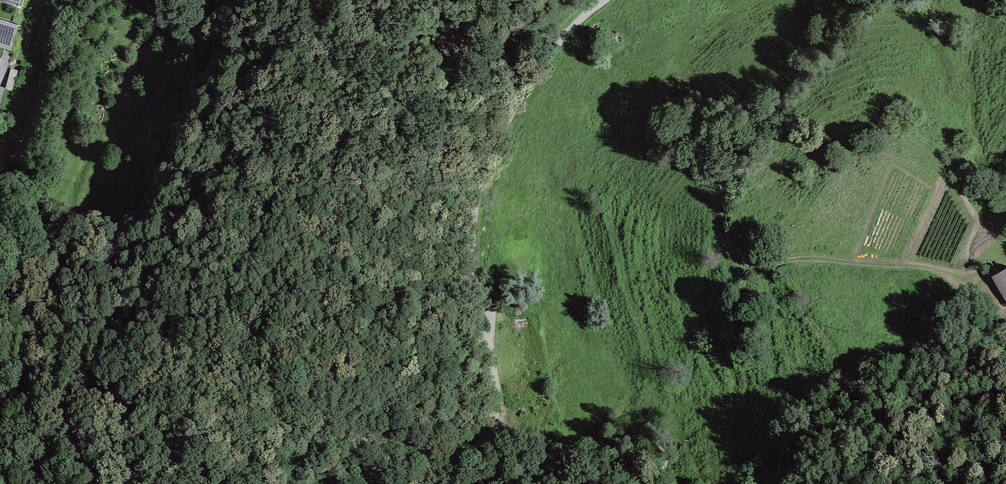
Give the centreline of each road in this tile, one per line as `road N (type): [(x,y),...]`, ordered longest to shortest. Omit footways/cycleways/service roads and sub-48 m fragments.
road 1 (track): [(917,419),(901,382),(969,288),(960,275),(798,258),(758,269),(742,265),(722,233),(727,186),(852,0)]
road 2 (unclassified): [(421,483),(469,453),(496,417),(472,258),(475,210),(492,158),(539,68),(603,0)]
road 3 (track): [(0,166),(31,133),(77,0)]

